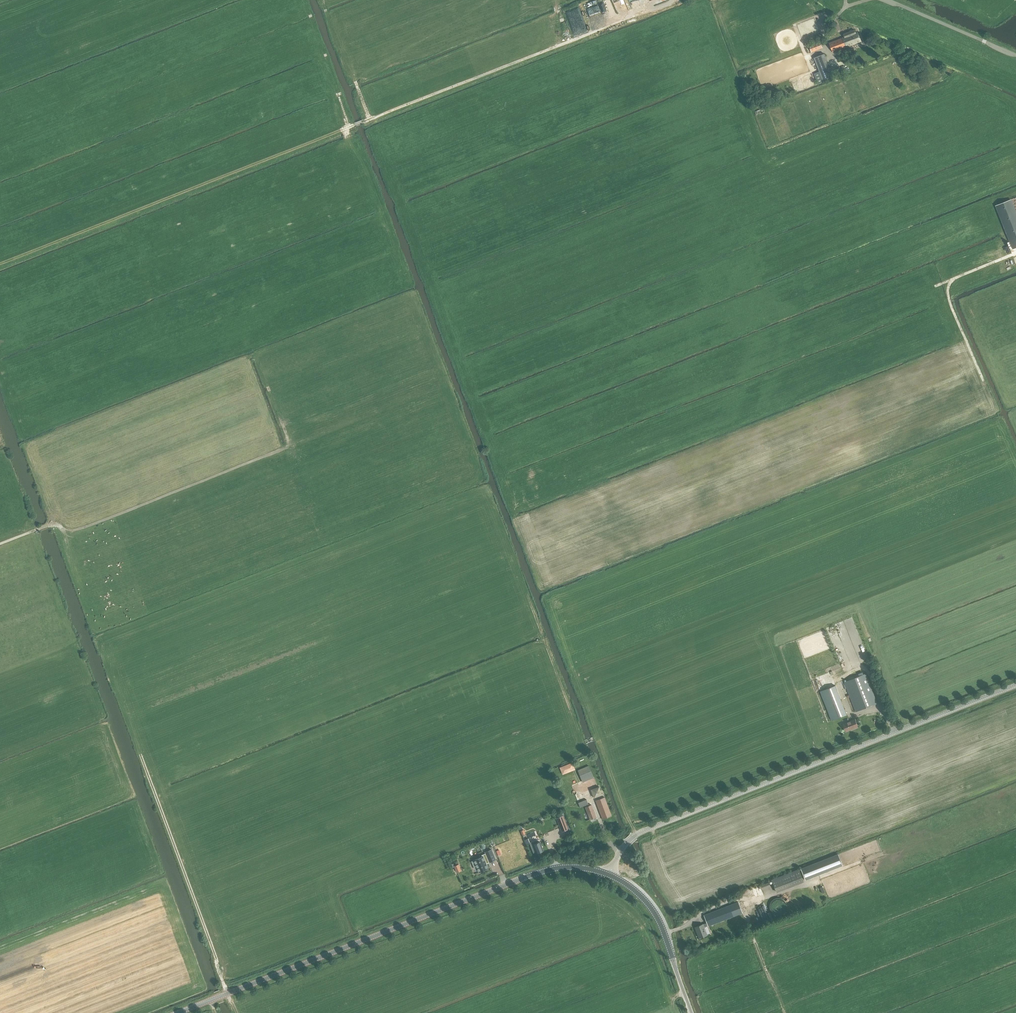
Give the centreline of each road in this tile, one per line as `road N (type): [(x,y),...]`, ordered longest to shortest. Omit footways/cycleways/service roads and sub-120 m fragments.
road 1 (unclassified): [(605,873),(637,834),(1015,686)]
road 2 (tertiary): [(177,1012),(546,870),(605,873)]
road 3 (track): [(0,262),(371,120),(356,82)]
road 4 (track): [(371,120),(674,0)]
road 5 (track): [(237,1012),(140,754)]
road 6 (tertiary): [(692,1012),(658,918),(638,893),(605,873)]
road 7 (unclassified): [(1015,55),(886,0)]

